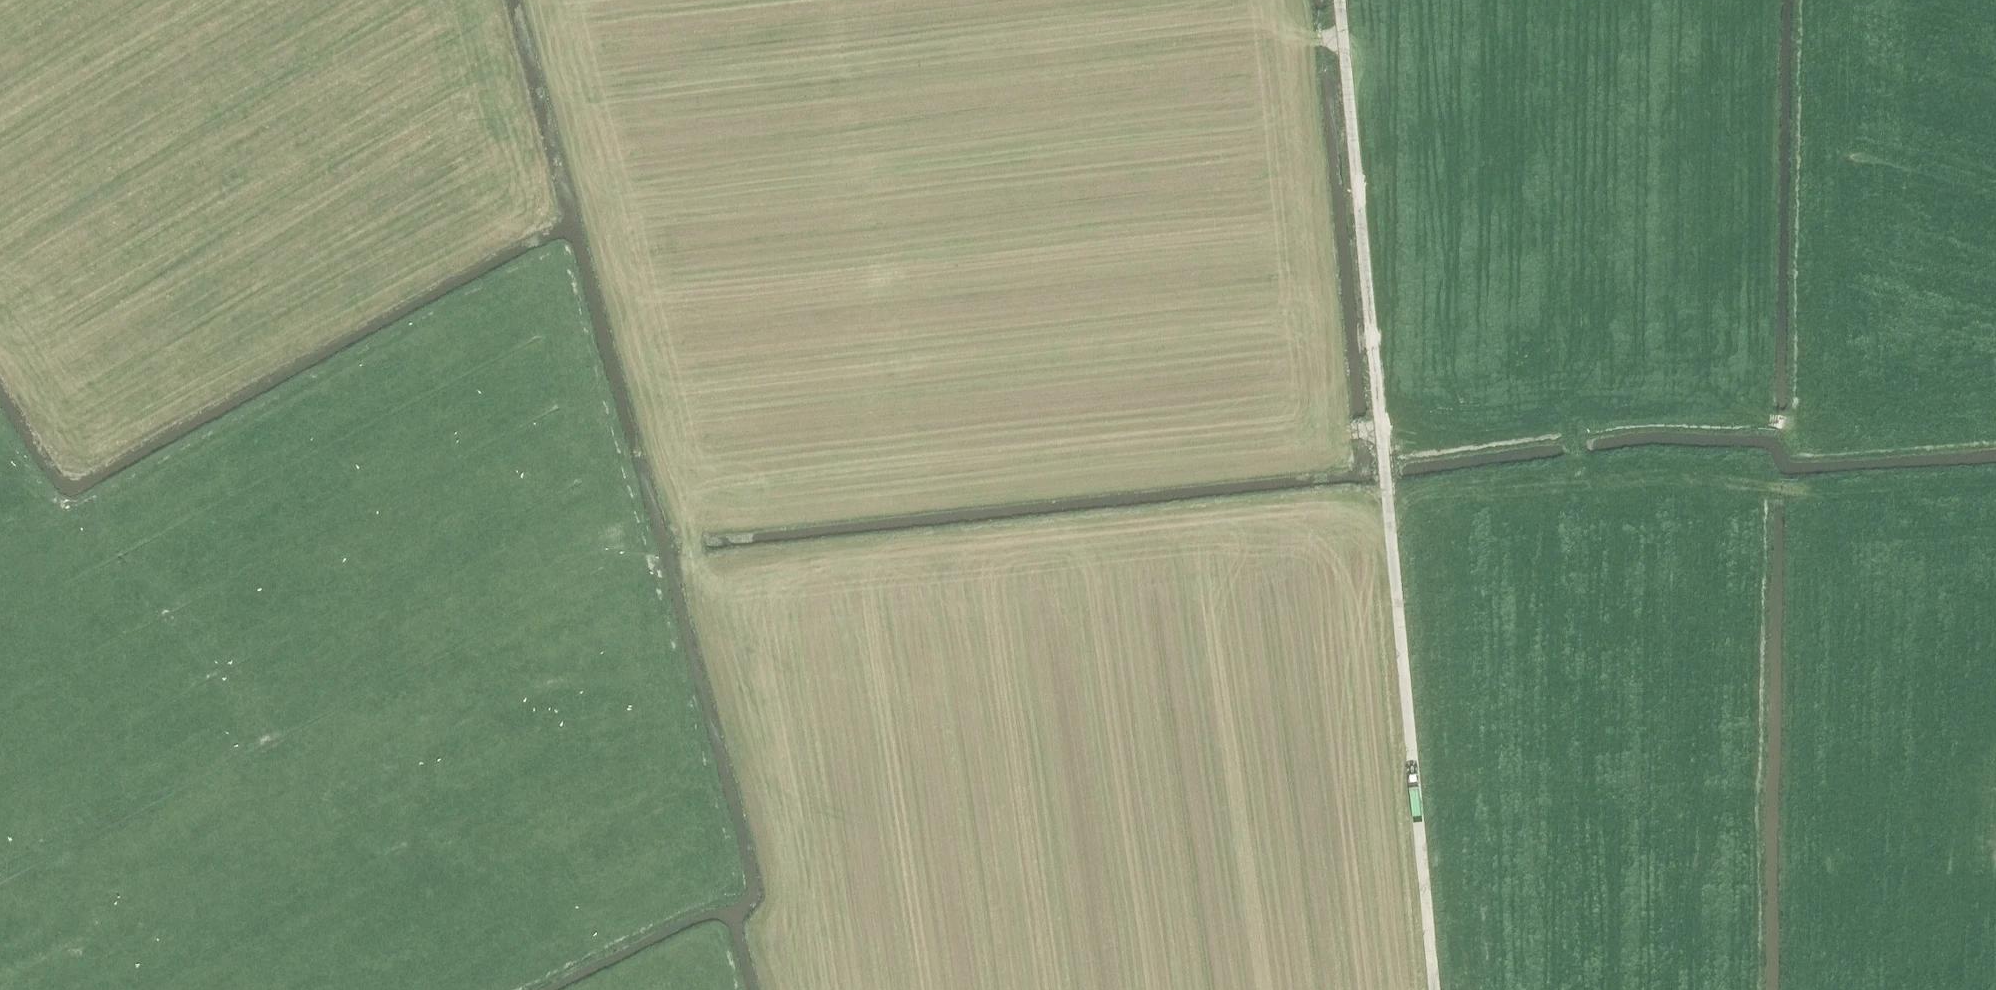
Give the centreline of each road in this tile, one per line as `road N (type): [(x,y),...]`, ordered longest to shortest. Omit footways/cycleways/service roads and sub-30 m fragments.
road 1 (track): [(1340,0),(1435,989)]

